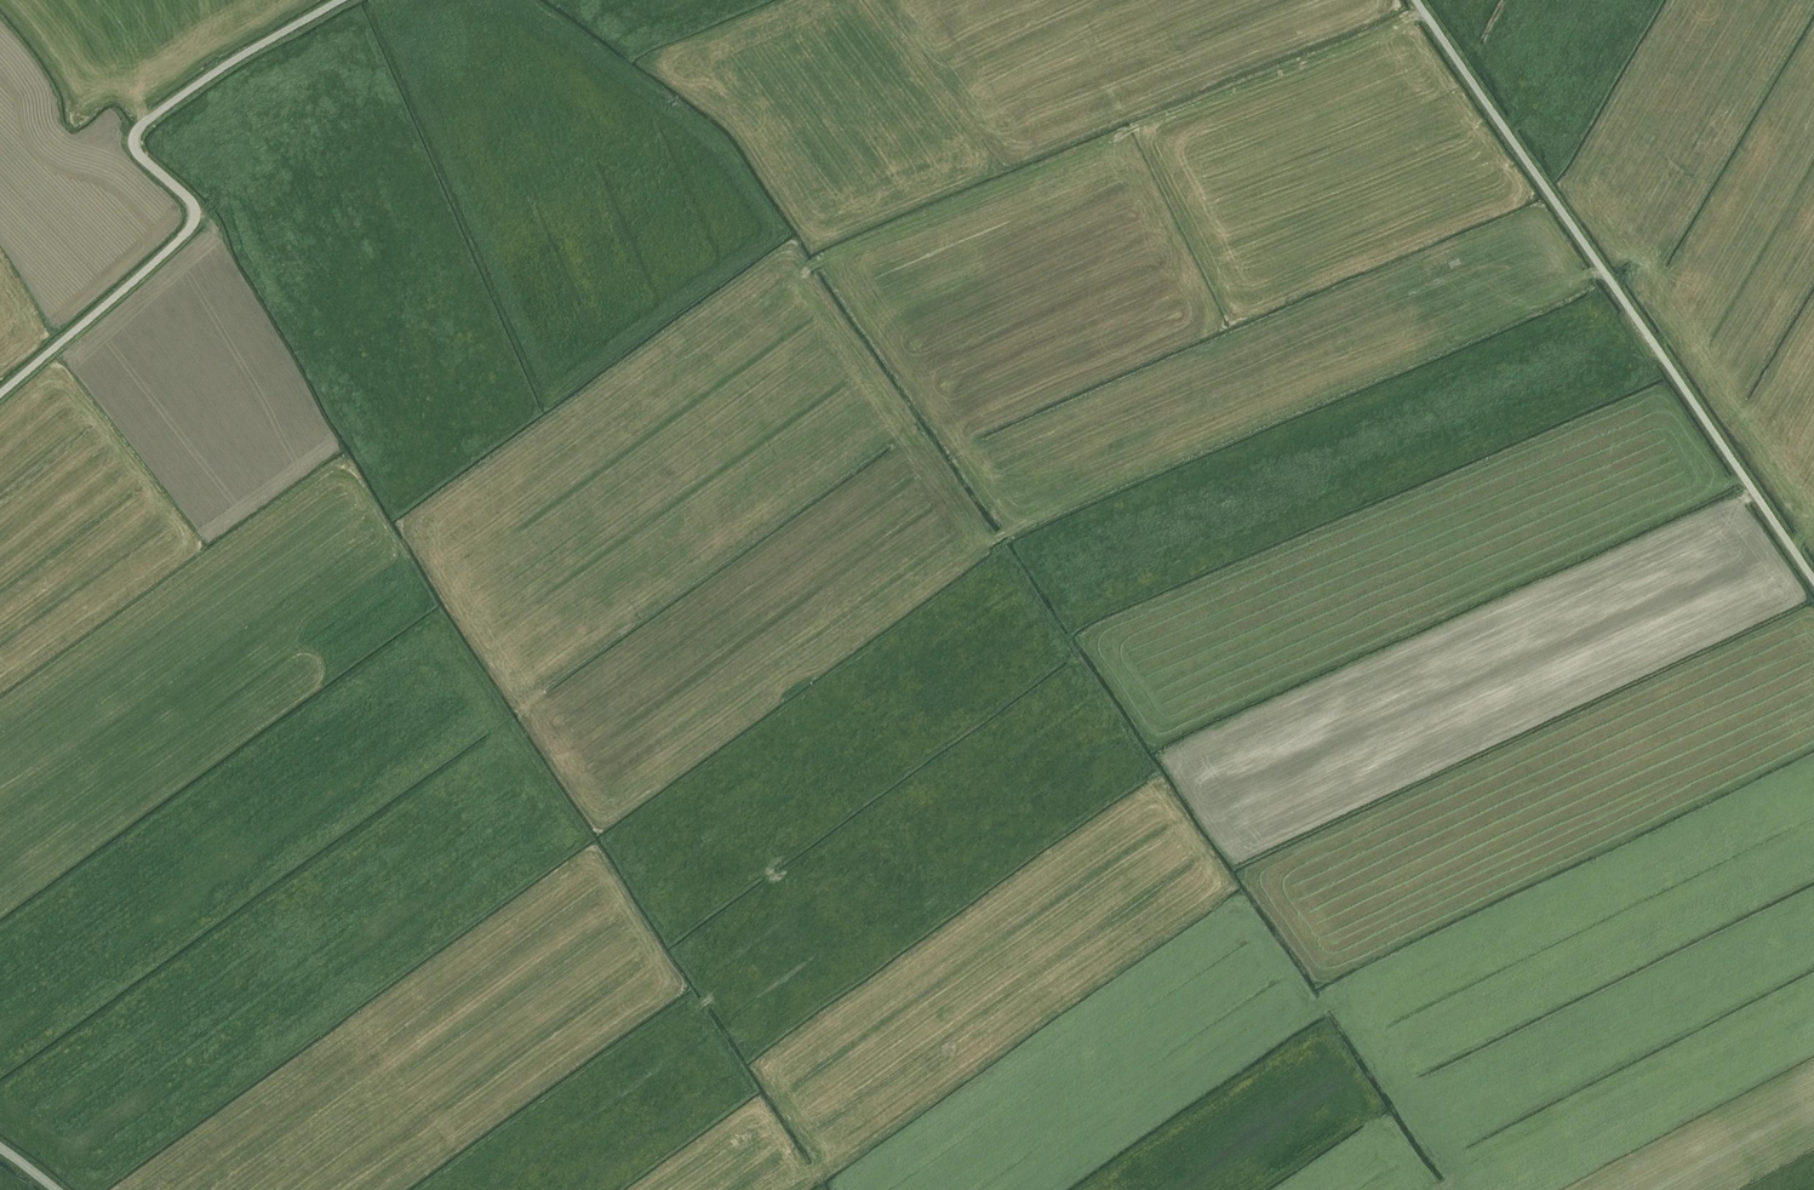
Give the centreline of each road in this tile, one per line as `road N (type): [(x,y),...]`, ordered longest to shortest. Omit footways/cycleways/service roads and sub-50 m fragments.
road 1 (unclassified): [(1813,580),(1415,0)]
road 2 (unclassified): [(0,394),(191,228),(192,204),(137,153),(143,125),(232,62),(342,0)]

